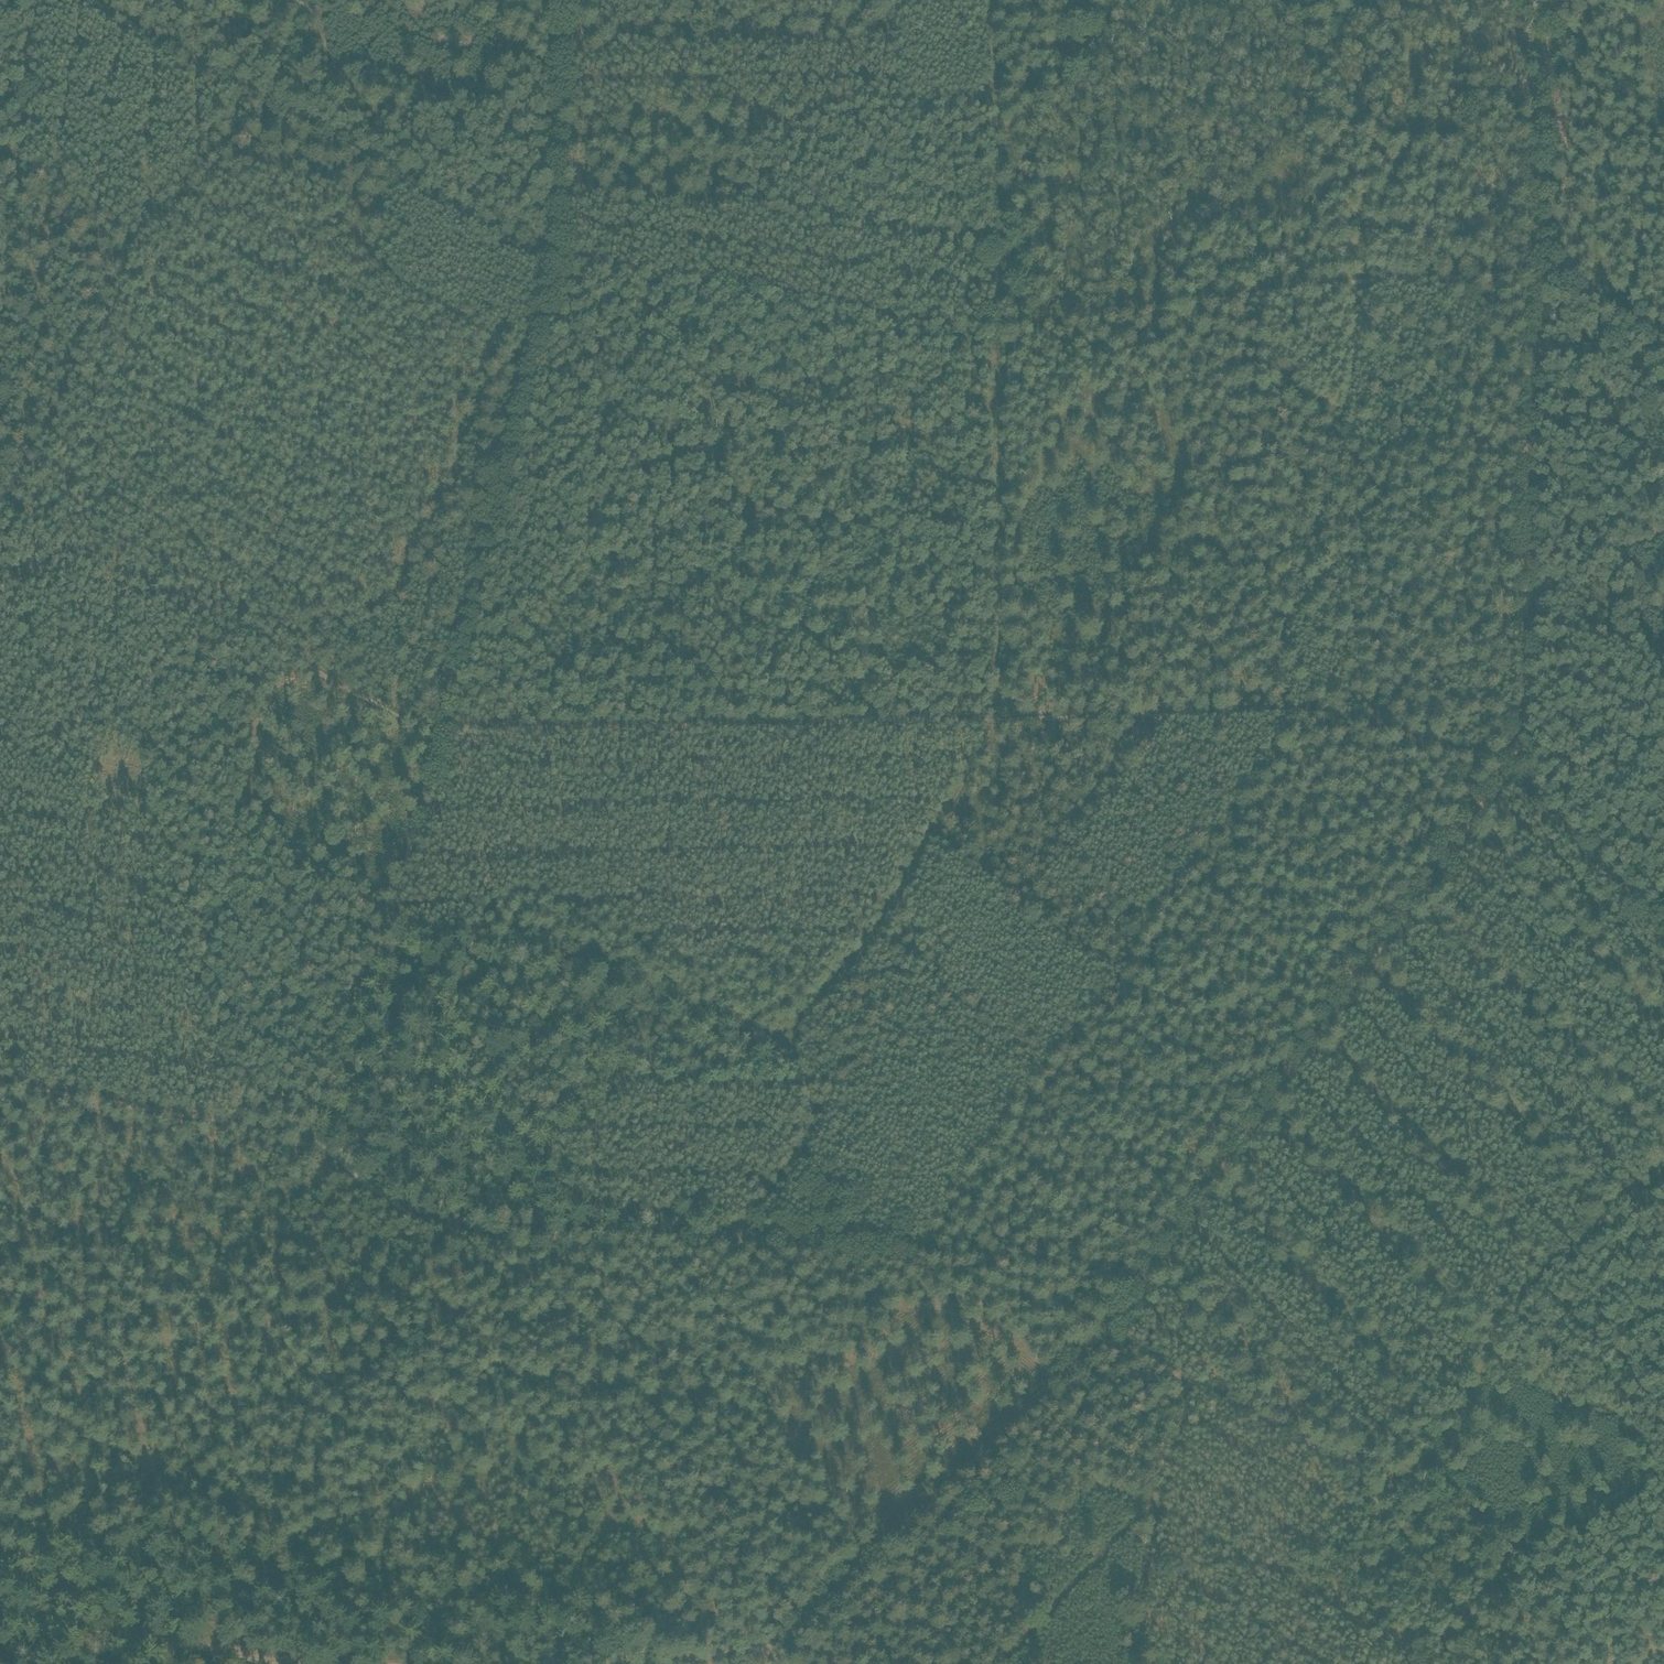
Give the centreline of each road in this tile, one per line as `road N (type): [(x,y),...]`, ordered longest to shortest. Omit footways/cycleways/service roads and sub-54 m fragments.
road 1 (track): [(87,0),(549,268),(996,338),(1301,299),(1461,287),(1539,292),(1663,345)]
road 2 (track): [(0,1547),(15,1558),(33,1556),(563,1257),(626,1233),(880,1262),(1102,1334)]
road 3 (track): [(1663,934),(1509,769),(1342,719),(705,726)]
road 4 (track): [(0,1607),(315,1663)]
road 5 (track): [(1102,1334),(1350,1464)]
road 6 (track): [(1350,1464),(1501,1663)]

